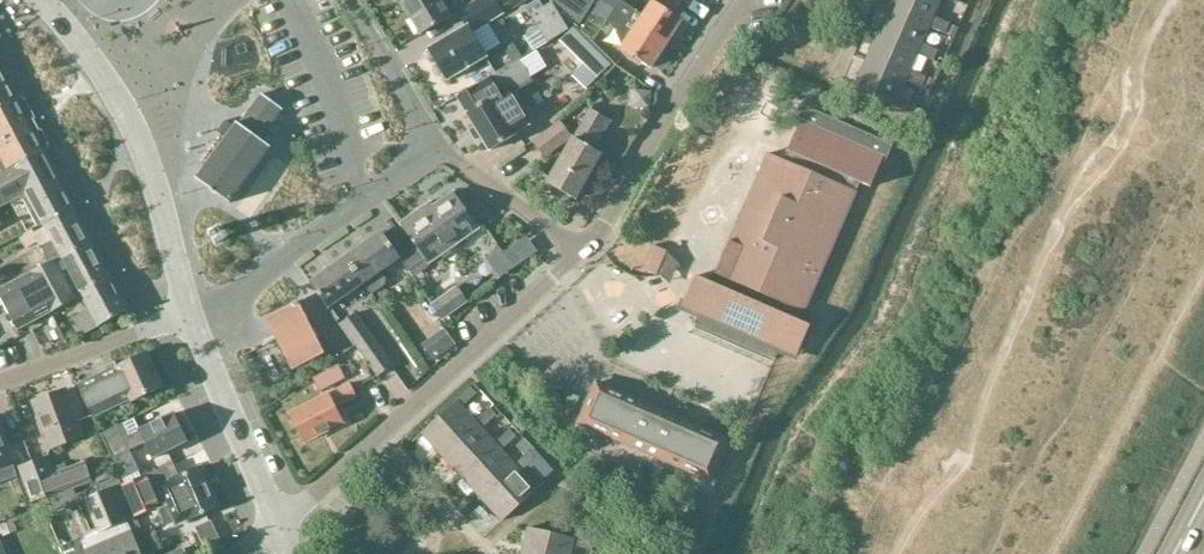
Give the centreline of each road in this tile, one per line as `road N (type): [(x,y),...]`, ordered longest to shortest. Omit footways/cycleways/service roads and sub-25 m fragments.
road 1 (tertiary): [(190,313),(127,110),(42,0)]
road 2 (residential): [(590,253),(747,0)]
road 3 (residential): [(190,313),(207,310),(436,150)]
road 4 (residential): [(378,435),(590,253)]
road 5 (tertiary): [(275,524),(190,313)]
road 6 (residential): [(190,313),(0,383)]
road 7 (residential): [(590,253),(436,150)]
road 8 (residential): [(436,150),(351,0)]
road 9 (residential): [(275,524),(378,435)]

